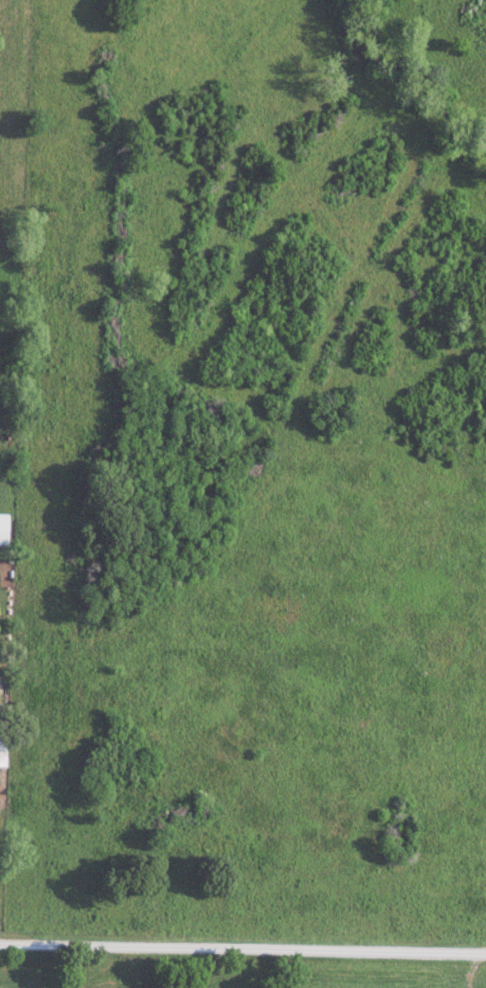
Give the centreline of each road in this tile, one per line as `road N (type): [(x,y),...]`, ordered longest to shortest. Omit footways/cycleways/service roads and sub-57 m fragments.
road 1 (residential): [(485,954),(0,949)]

